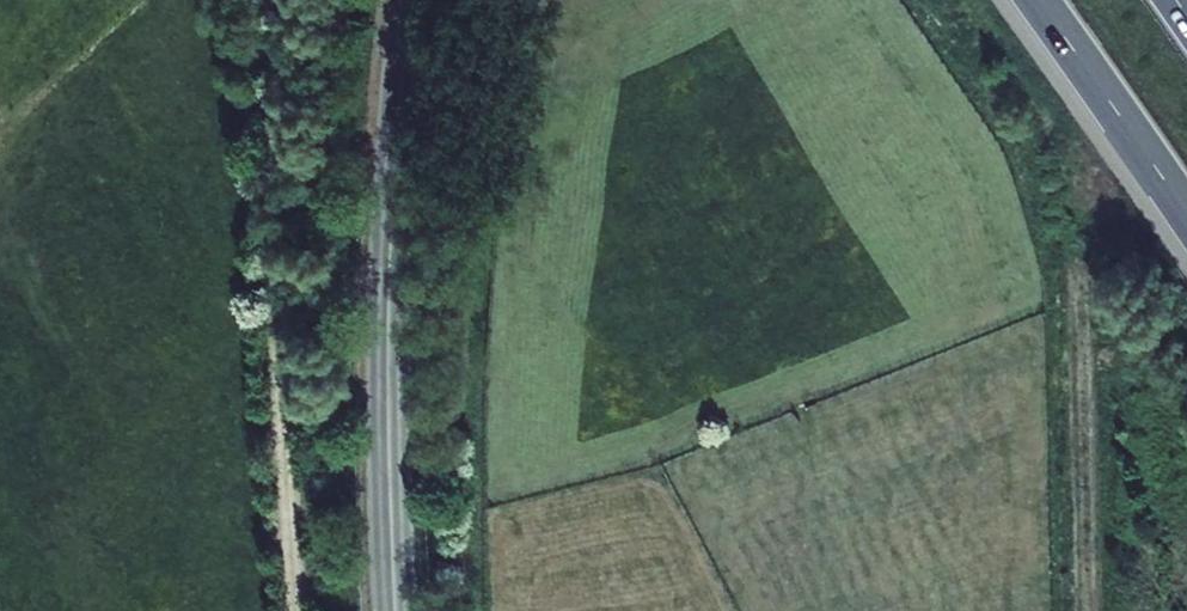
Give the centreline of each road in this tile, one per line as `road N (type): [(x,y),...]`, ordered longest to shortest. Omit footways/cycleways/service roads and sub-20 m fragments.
road 1 (tertiary): [(395,610),(390,258),(412,0)]
road 2 (track): [(286,0),(312,610)]
road 3 (motorway): [(1038,0),(1186,215)]

